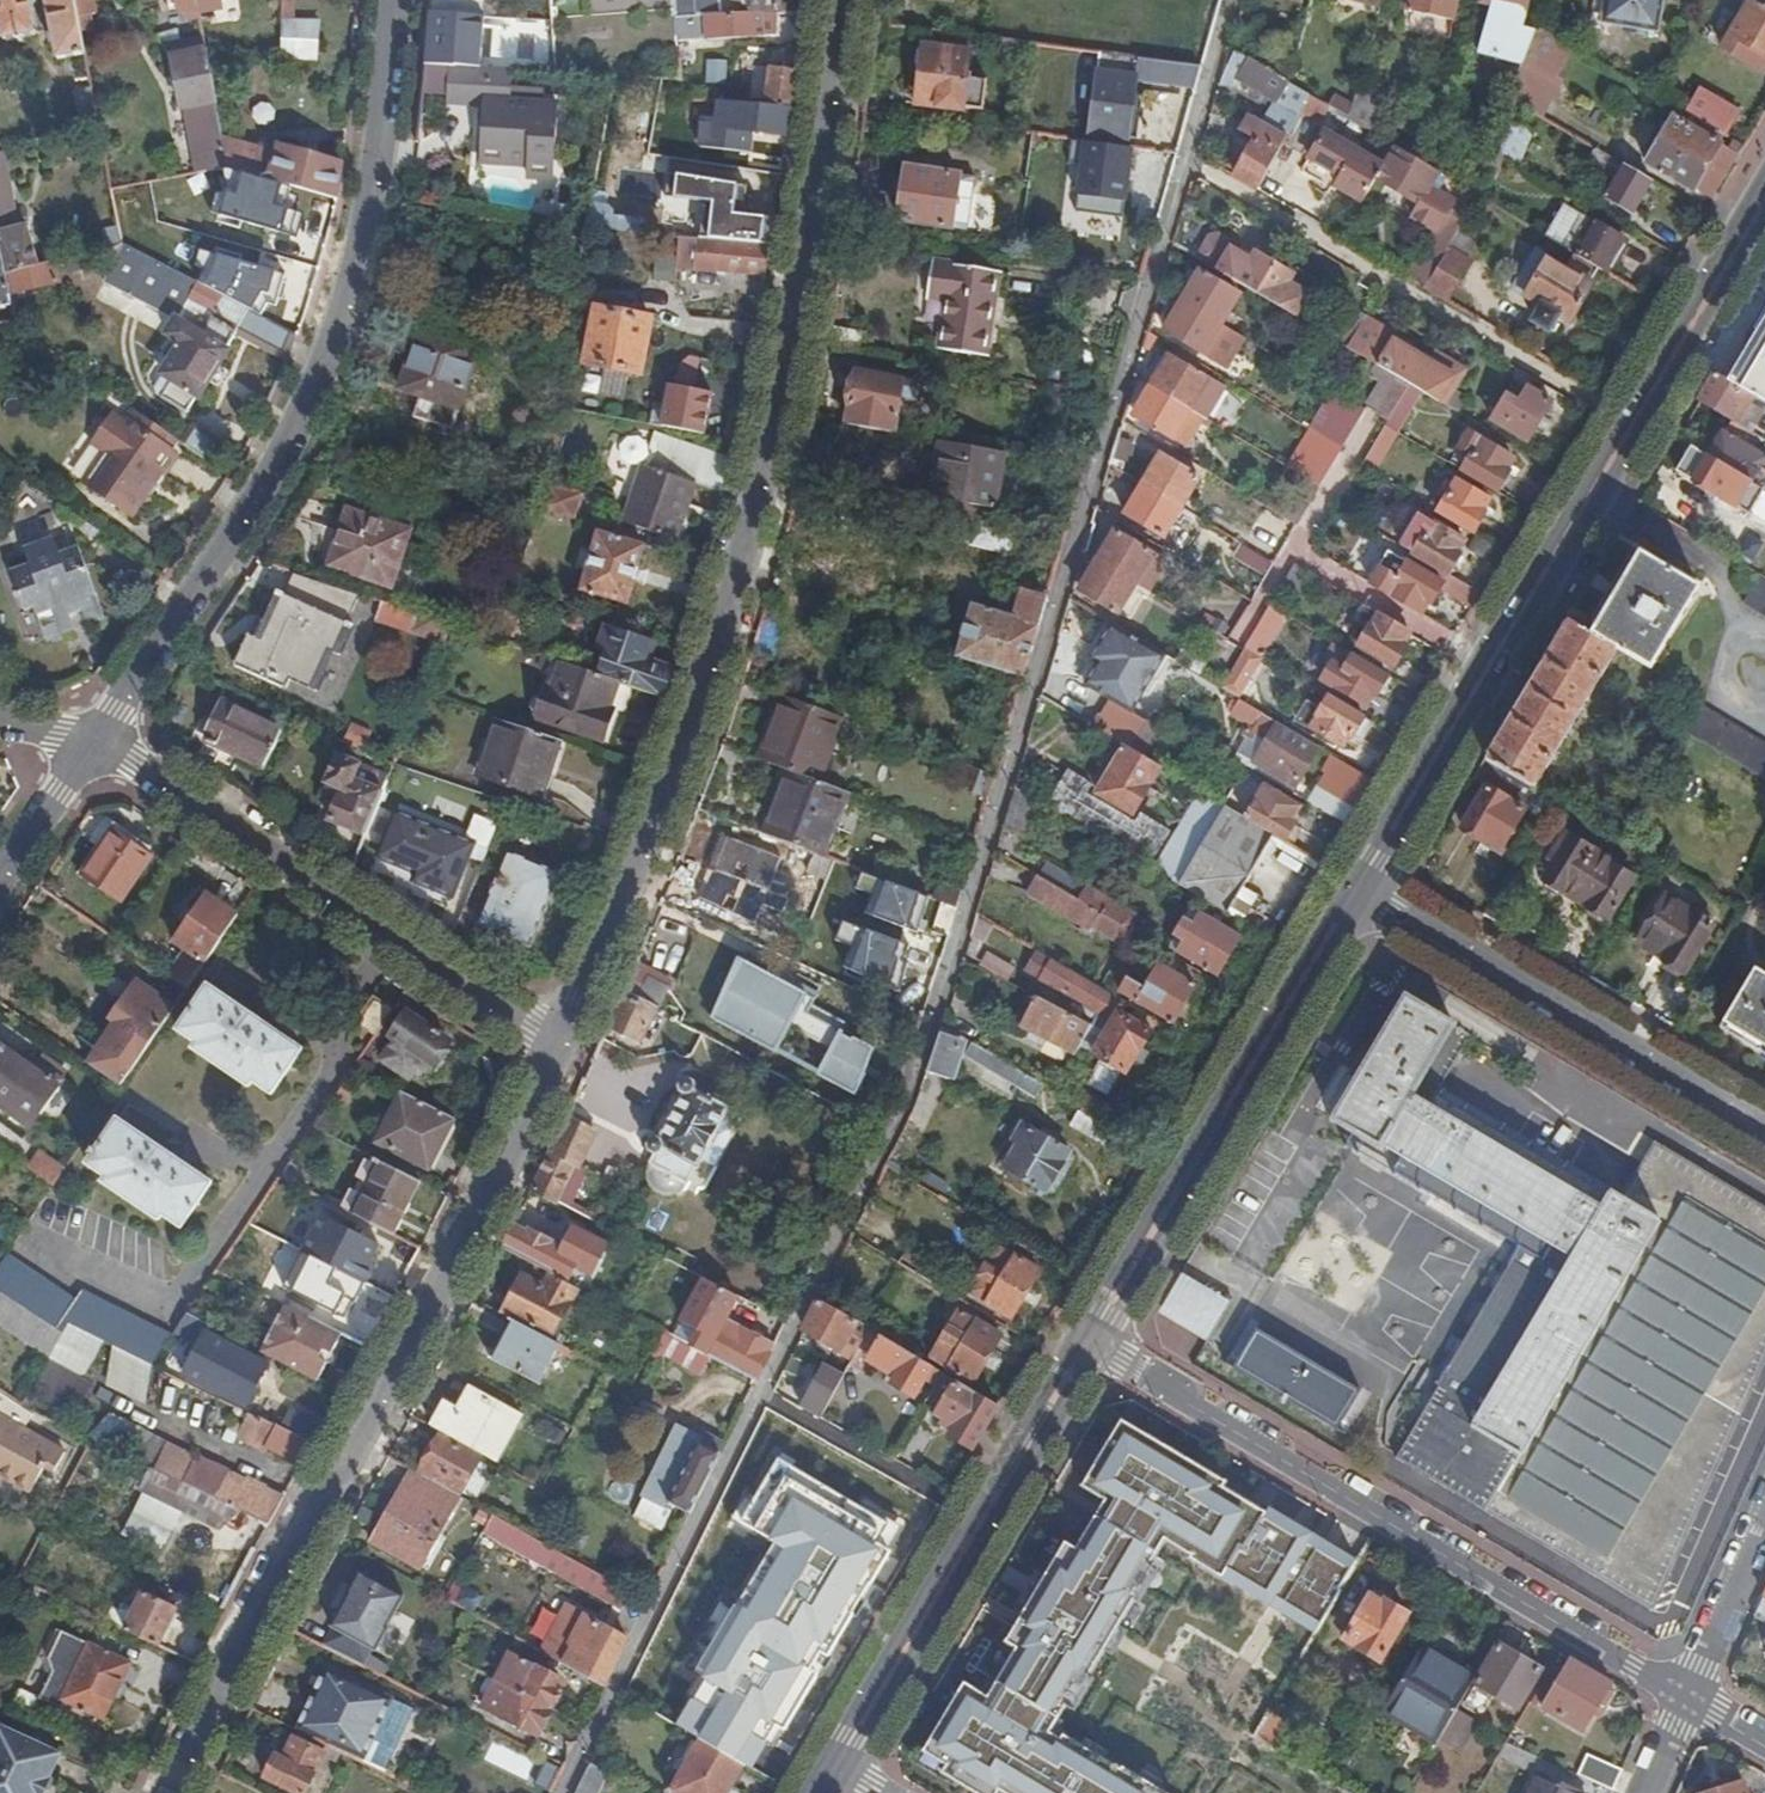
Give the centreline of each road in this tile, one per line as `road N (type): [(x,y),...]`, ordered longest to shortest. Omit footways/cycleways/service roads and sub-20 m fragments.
road 1 (residential): [(566,1792),(913,1096),(1191,161)]
road 2 (residential): [(560,1052),(674,774),(762,479),(821,163),(840,0)]
road 3 (residential): [(181,1792),(560,1052)]
road 4 (residential): [(97,740),(268,488),(330,366),(369,236),(391,100),(396,0)]
road 5 (residential): [(1085,1339),(1691,1694)]
road 6 (residential): [(97,740),(560,1052)]
road 7 (secondary): [(1085,1339),(1361,890)]
road 8 (residential): [(1638,426),(1191,161)]
road 9 (secondary): [(834,1766),(1085,1339)]
road 10 (residential): [(1764,1127),(1361,890)]
road 11 (secondary): [(1493,668),(1638,426)]
road 12 (secondary): [(1361,890),(1493,668)]
road 13 (secondary): [(1638,426),(1764,207)]
road 14 (residential): [(1294,550),(1493,668)]
road 15 (residential): [(1764,1528),(1691,1694)]
road 16 (residential): [(0,883),(97,740)]
road 17 (residential): [(1191,161),(1235,0)]
road 18 (residential): [(1294,550),(1373,422)]

